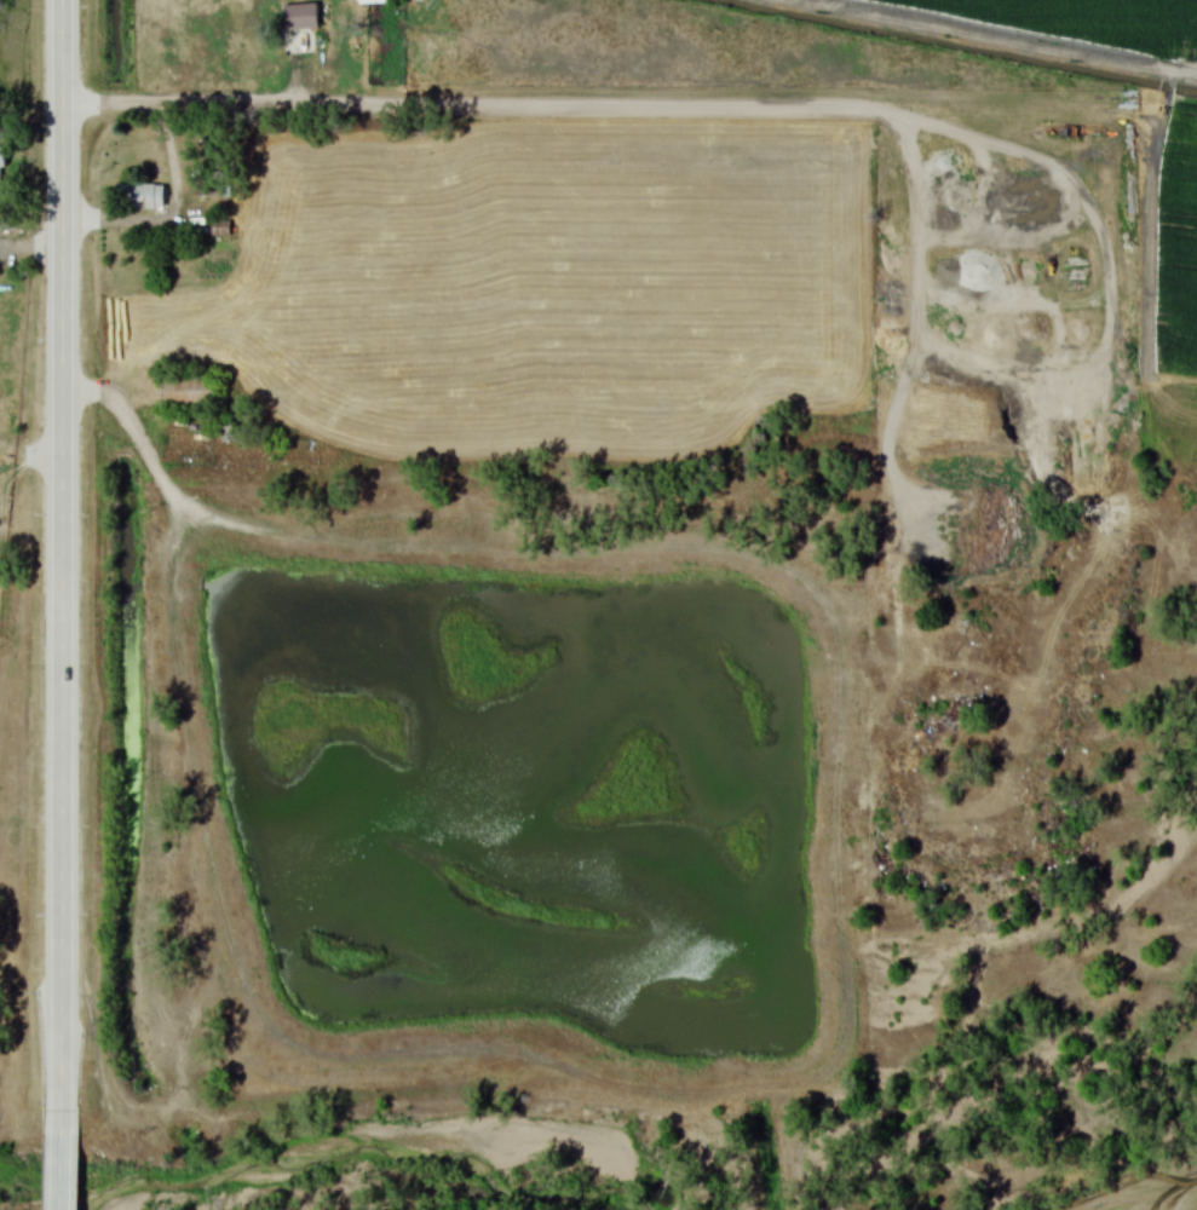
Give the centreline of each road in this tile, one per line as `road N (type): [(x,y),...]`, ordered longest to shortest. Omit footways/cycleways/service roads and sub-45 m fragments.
road 1 (tertiary): [(59,1107),(61,0)]

